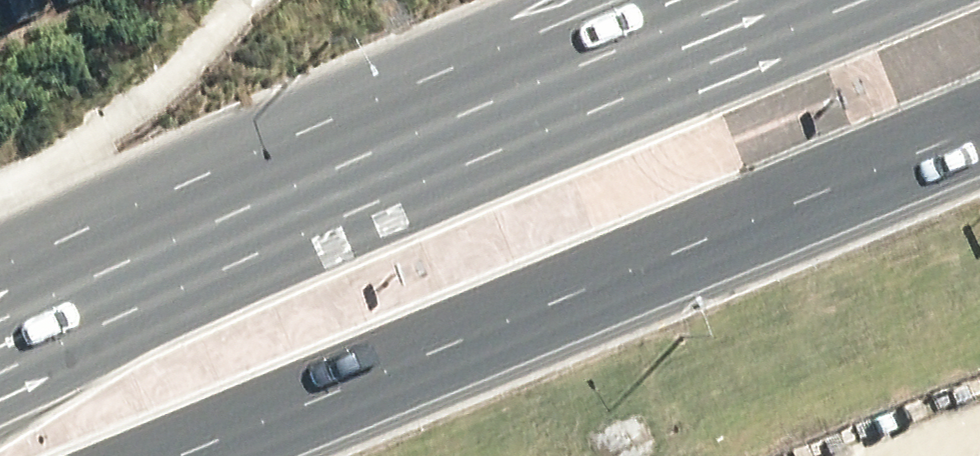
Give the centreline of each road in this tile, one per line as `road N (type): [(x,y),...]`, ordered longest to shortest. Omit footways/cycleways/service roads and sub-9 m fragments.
road 1 (trunk): [(979,114),(133,455)]
road 2 (trunk): [(0,310),(609,62)]
road 3 (trunk): [(609,62),(772,0)]

